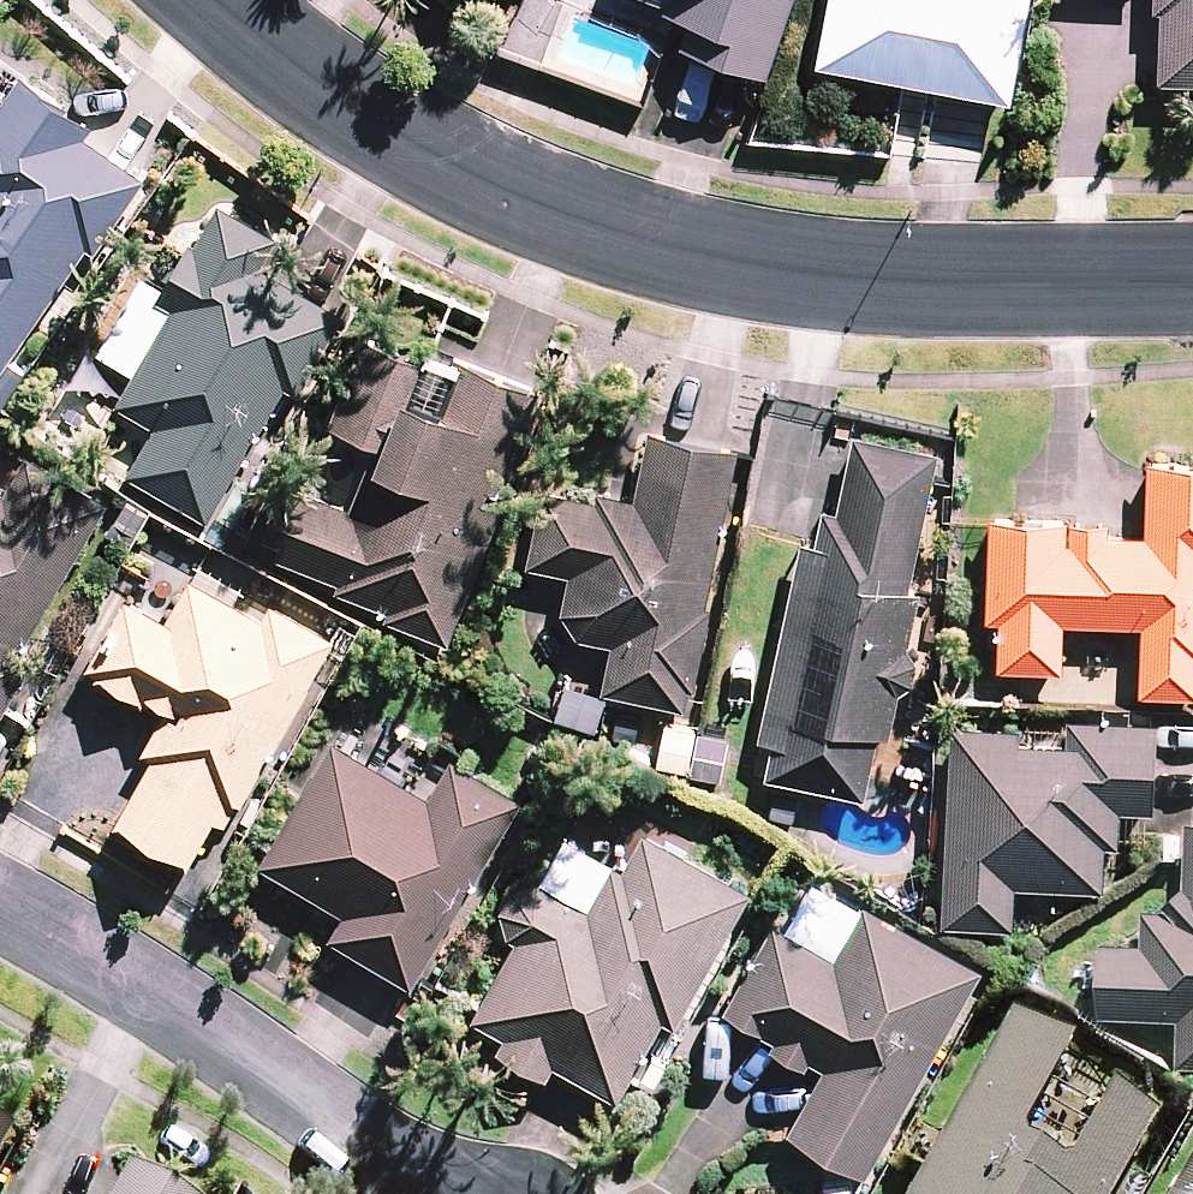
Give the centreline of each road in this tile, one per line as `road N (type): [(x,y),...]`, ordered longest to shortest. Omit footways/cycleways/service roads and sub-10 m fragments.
road 1 (residential): [(204,0),(327,99),(463,182),(591,231),(760,277),(1009,288),(1192,282)]
road 2 (residential): [(0,904),(436,1193)]

